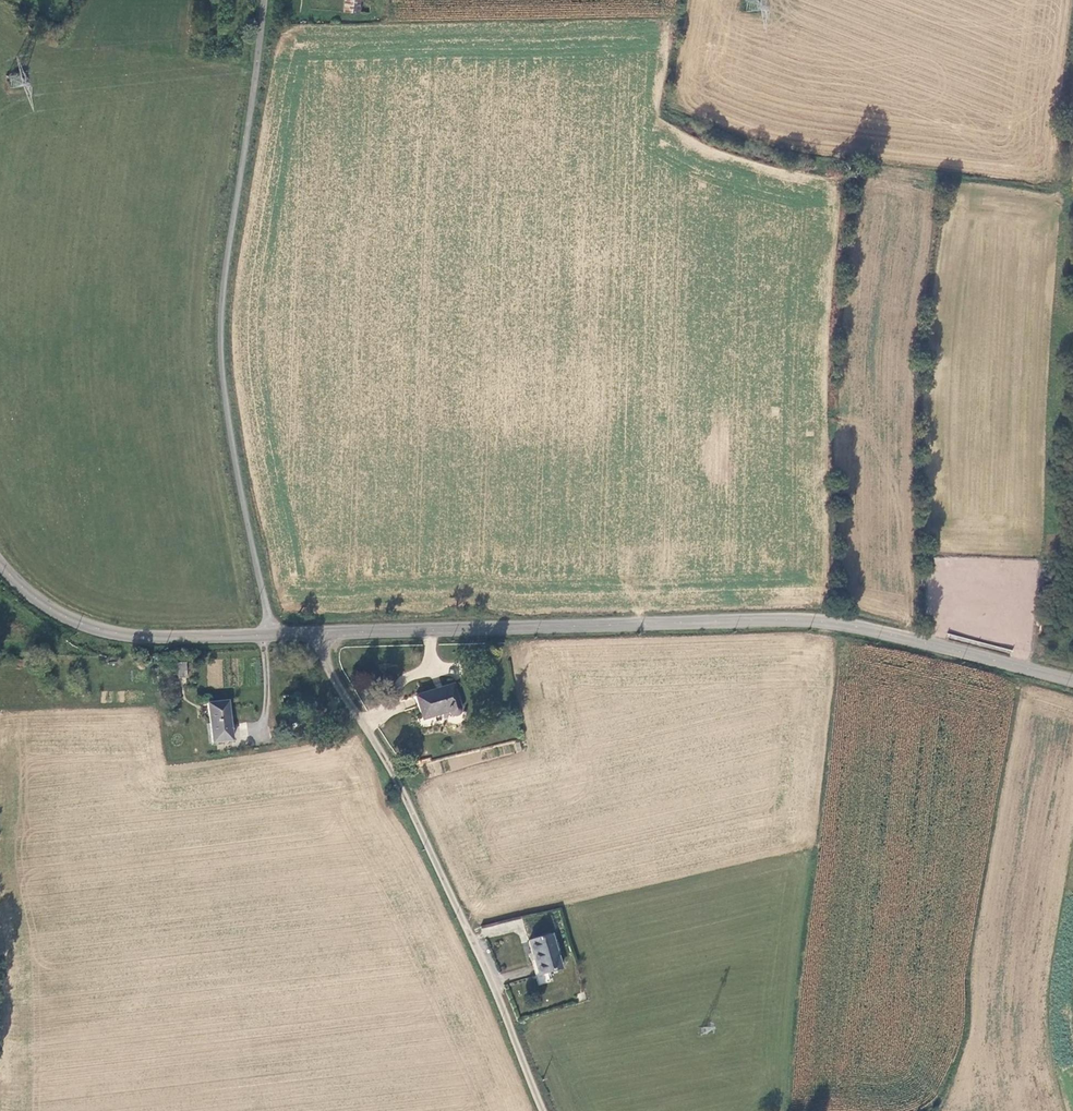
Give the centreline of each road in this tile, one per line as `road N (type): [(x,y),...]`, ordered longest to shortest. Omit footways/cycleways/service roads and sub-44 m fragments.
road 1 (tertiary): [(1072,679),(802,620),(316,633)]
road 2 (unclassified): [(266,0),(222,356),(234,464),(274,634)]
road 3 (unclassified): [(546,1110),(443,874),(316,633)]
road 4 (tertiary): [(274,634),(150,637),(97,629),(35,597),(0,562)]

